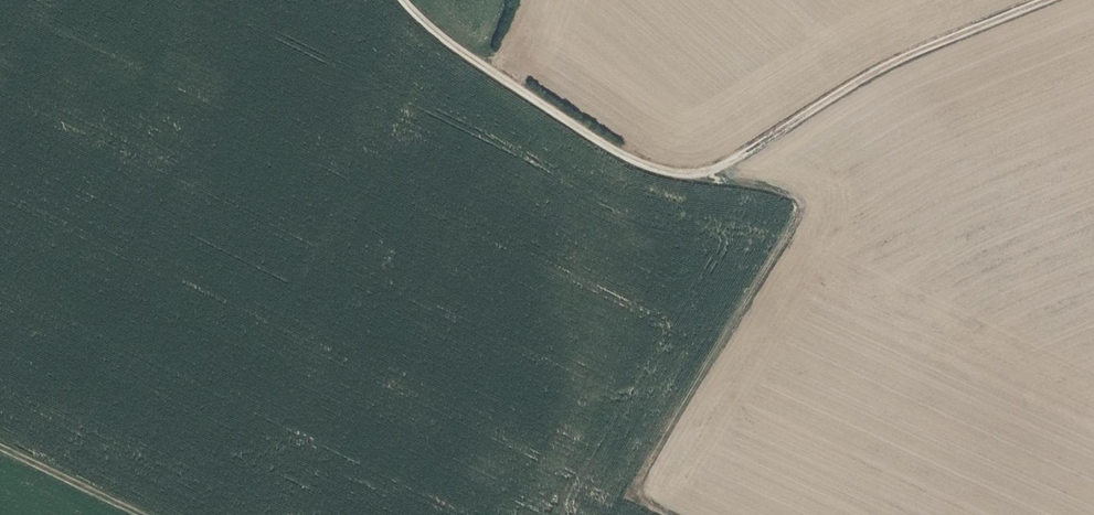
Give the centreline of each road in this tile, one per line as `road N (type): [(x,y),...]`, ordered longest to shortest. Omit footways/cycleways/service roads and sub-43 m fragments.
road 1 (track): [(402,0),(469,62),(629,160),(670,173),(713,170),(879,68),(1047,0)]
road 2 (track): [(677,514),(635,495),(793,227),(796,206),(784,192),(713,170)]
road 3 (track): [(0,447),(144,514)]

